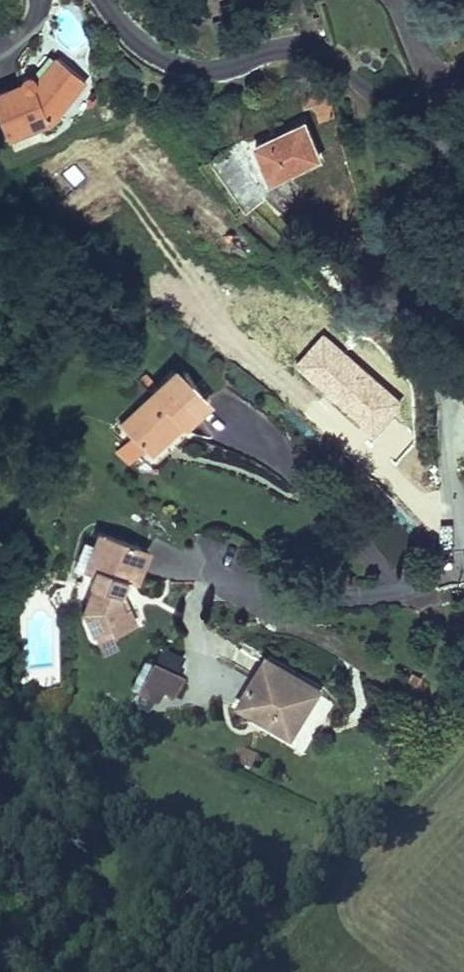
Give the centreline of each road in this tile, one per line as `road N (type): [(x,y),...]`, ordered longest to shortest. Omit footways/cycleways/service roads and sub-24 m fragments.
road 1 (residential): [(463,507),(417,395),(405,281),(418,151),(463,88)]

